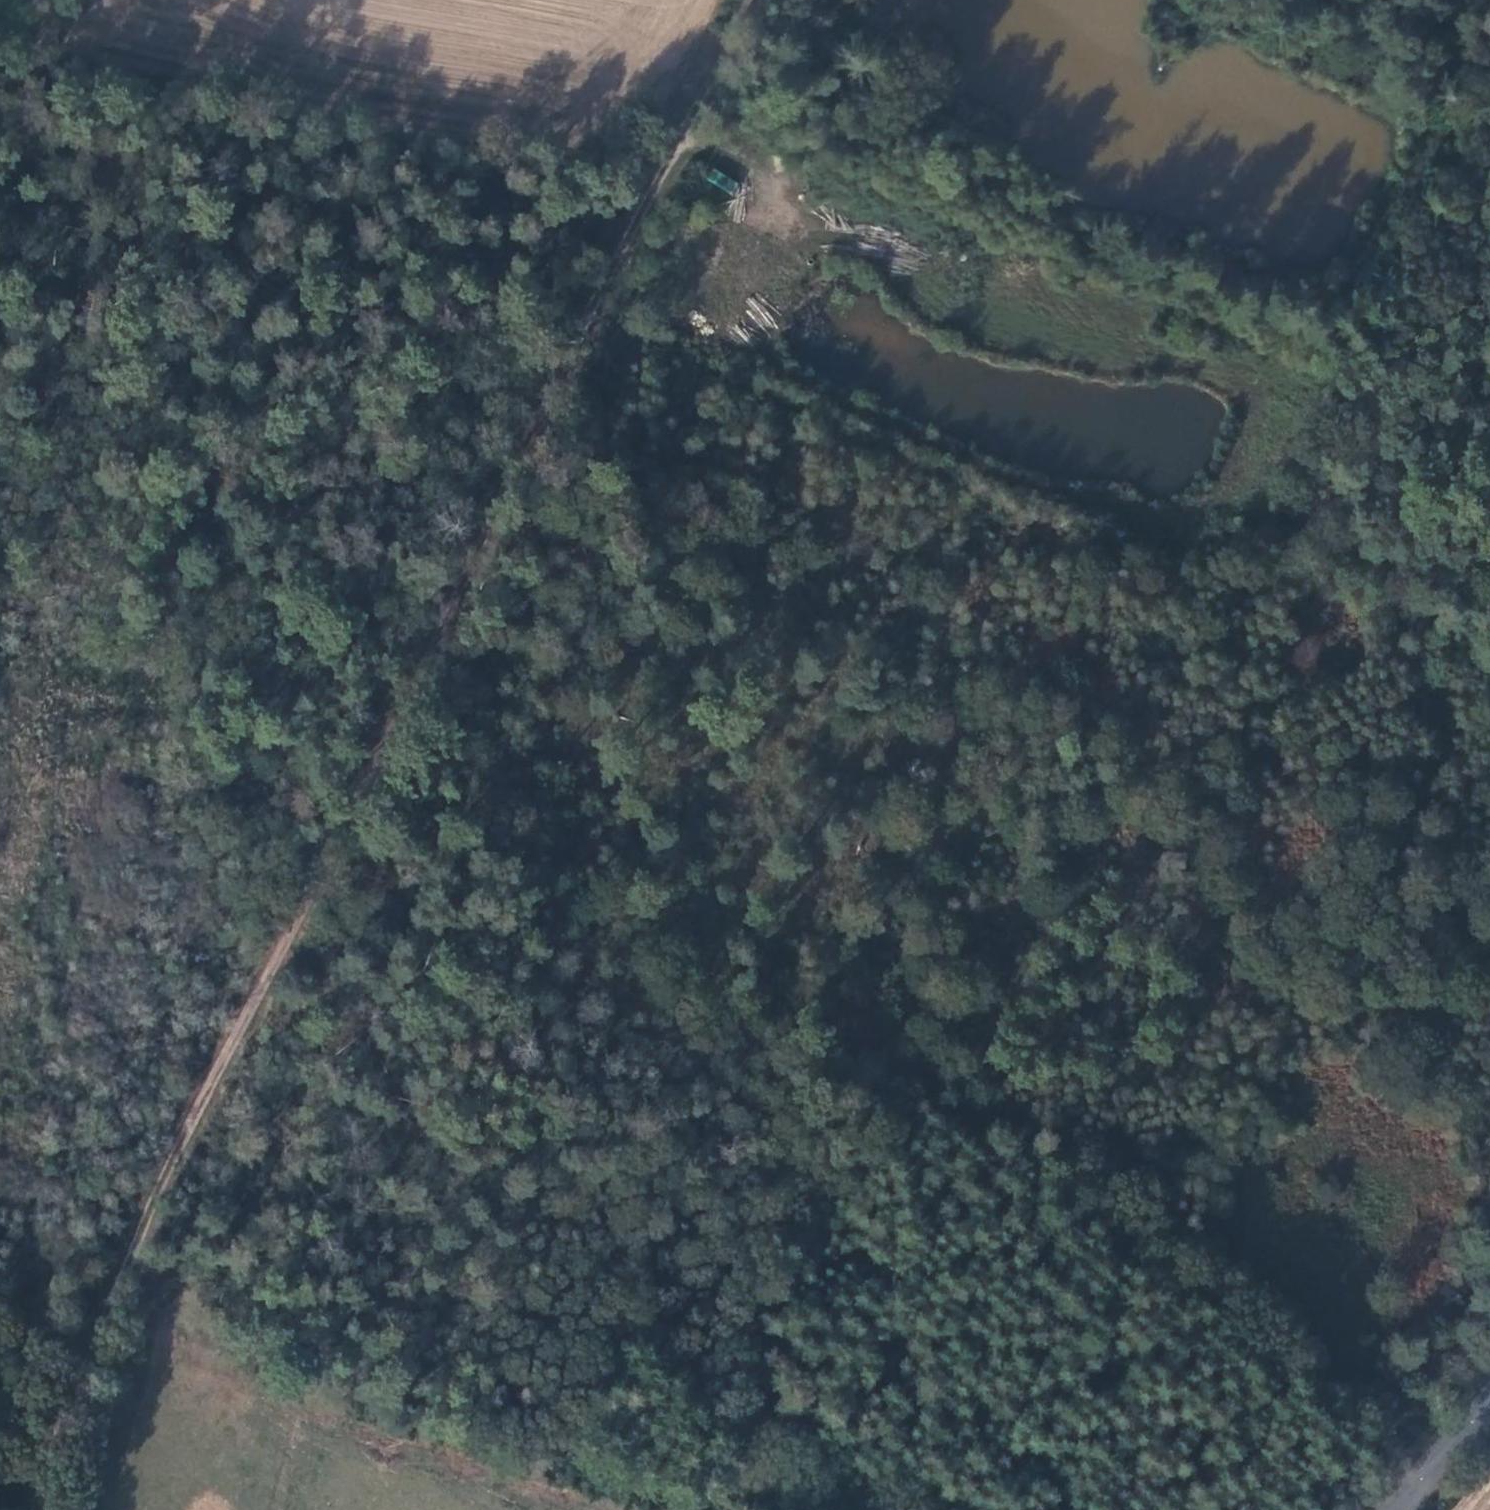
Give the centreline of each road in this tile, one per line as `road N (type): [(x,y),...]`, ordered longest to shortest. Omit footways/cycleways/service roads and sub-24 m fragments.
road 1 (track): [(740,0),(58,1421),(29,1509)]
road 2 (tertiary): [(1489,1403),(1395,1509)]

